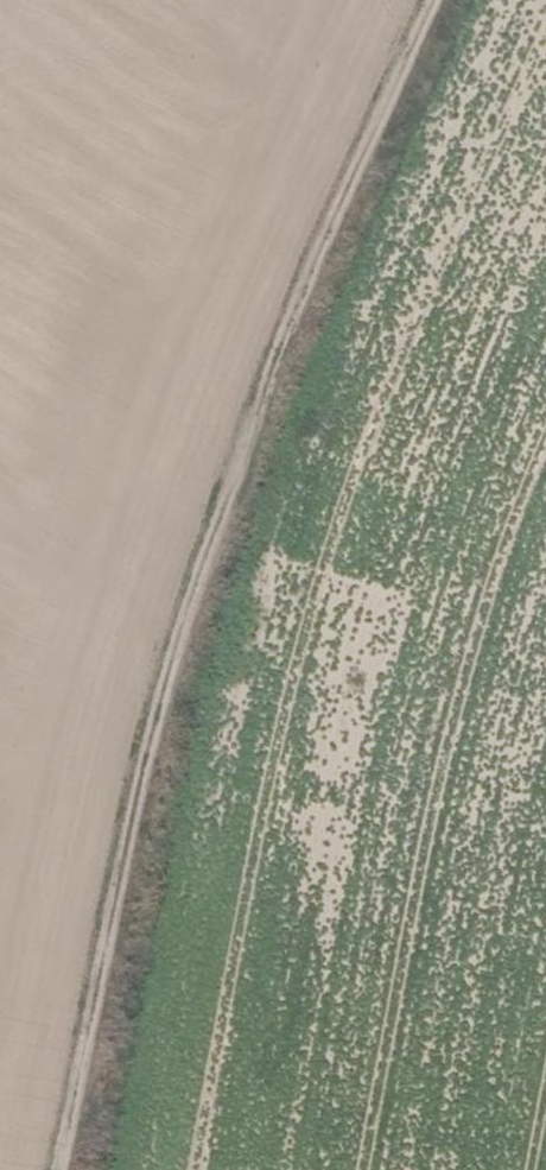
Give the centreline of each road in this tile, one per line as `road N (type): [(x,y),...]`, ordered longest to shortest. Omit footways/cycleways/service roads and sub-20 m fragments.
road 1 (track): [(64,1169),(136,808),(258,421),(434,0)]

